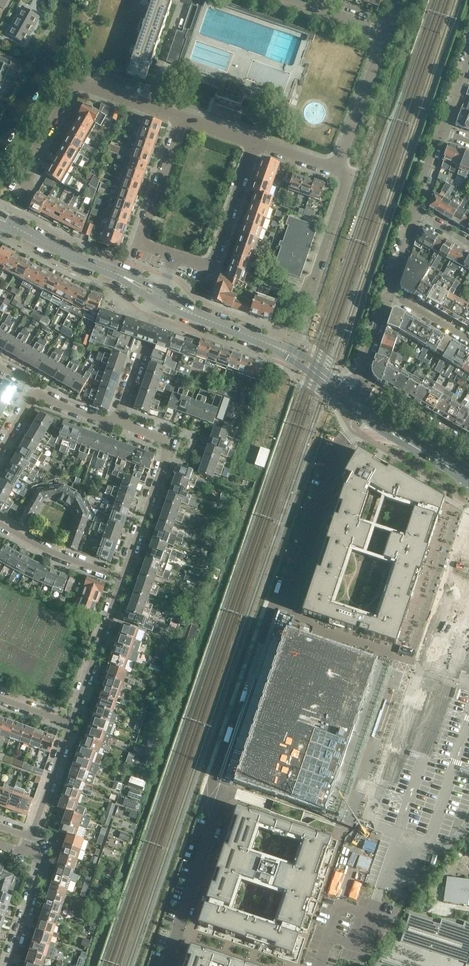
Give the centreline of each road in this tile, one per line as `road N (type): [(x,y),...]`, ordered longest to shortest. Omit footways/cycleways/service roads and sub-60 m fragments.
road 1 (tertiary): [(348,397),(294,356),(161,298)]
road 2 (residential): [(291,601),(346,420),(357,406)]
road 3 (residential): [(122,577),(170,441),(117,423)]
road 4 (residential): [(165,965),(224,789)]
road 5 (tertiary): [(161,298),(0,219)]
road 6 (residential): [(174,255),(210,267),(254,141)]
road 7 (residential): [(181,116),(139,242),(174,255)]
road 8 (residential): [(71,723),(122,577)]
road 9 (residential): [(338,168),(386,30)]
road 10 (residential): [(363,832),(319,965)]
road 11 (tertiary): [(468,481),(357,406)]
road 12 (residential): [(122,577),(0,524)]
road 13 (residential): [(117,423),(161,298)]
road 14 (residential): [(312,289),(348,180),(338,168)]
road 15 (residential): [(468,446),(357,383)]
road 16 (residential): [(8,965),(41,868),(27,852)]
road 17 (residential): [(31,837),(71,723)]

